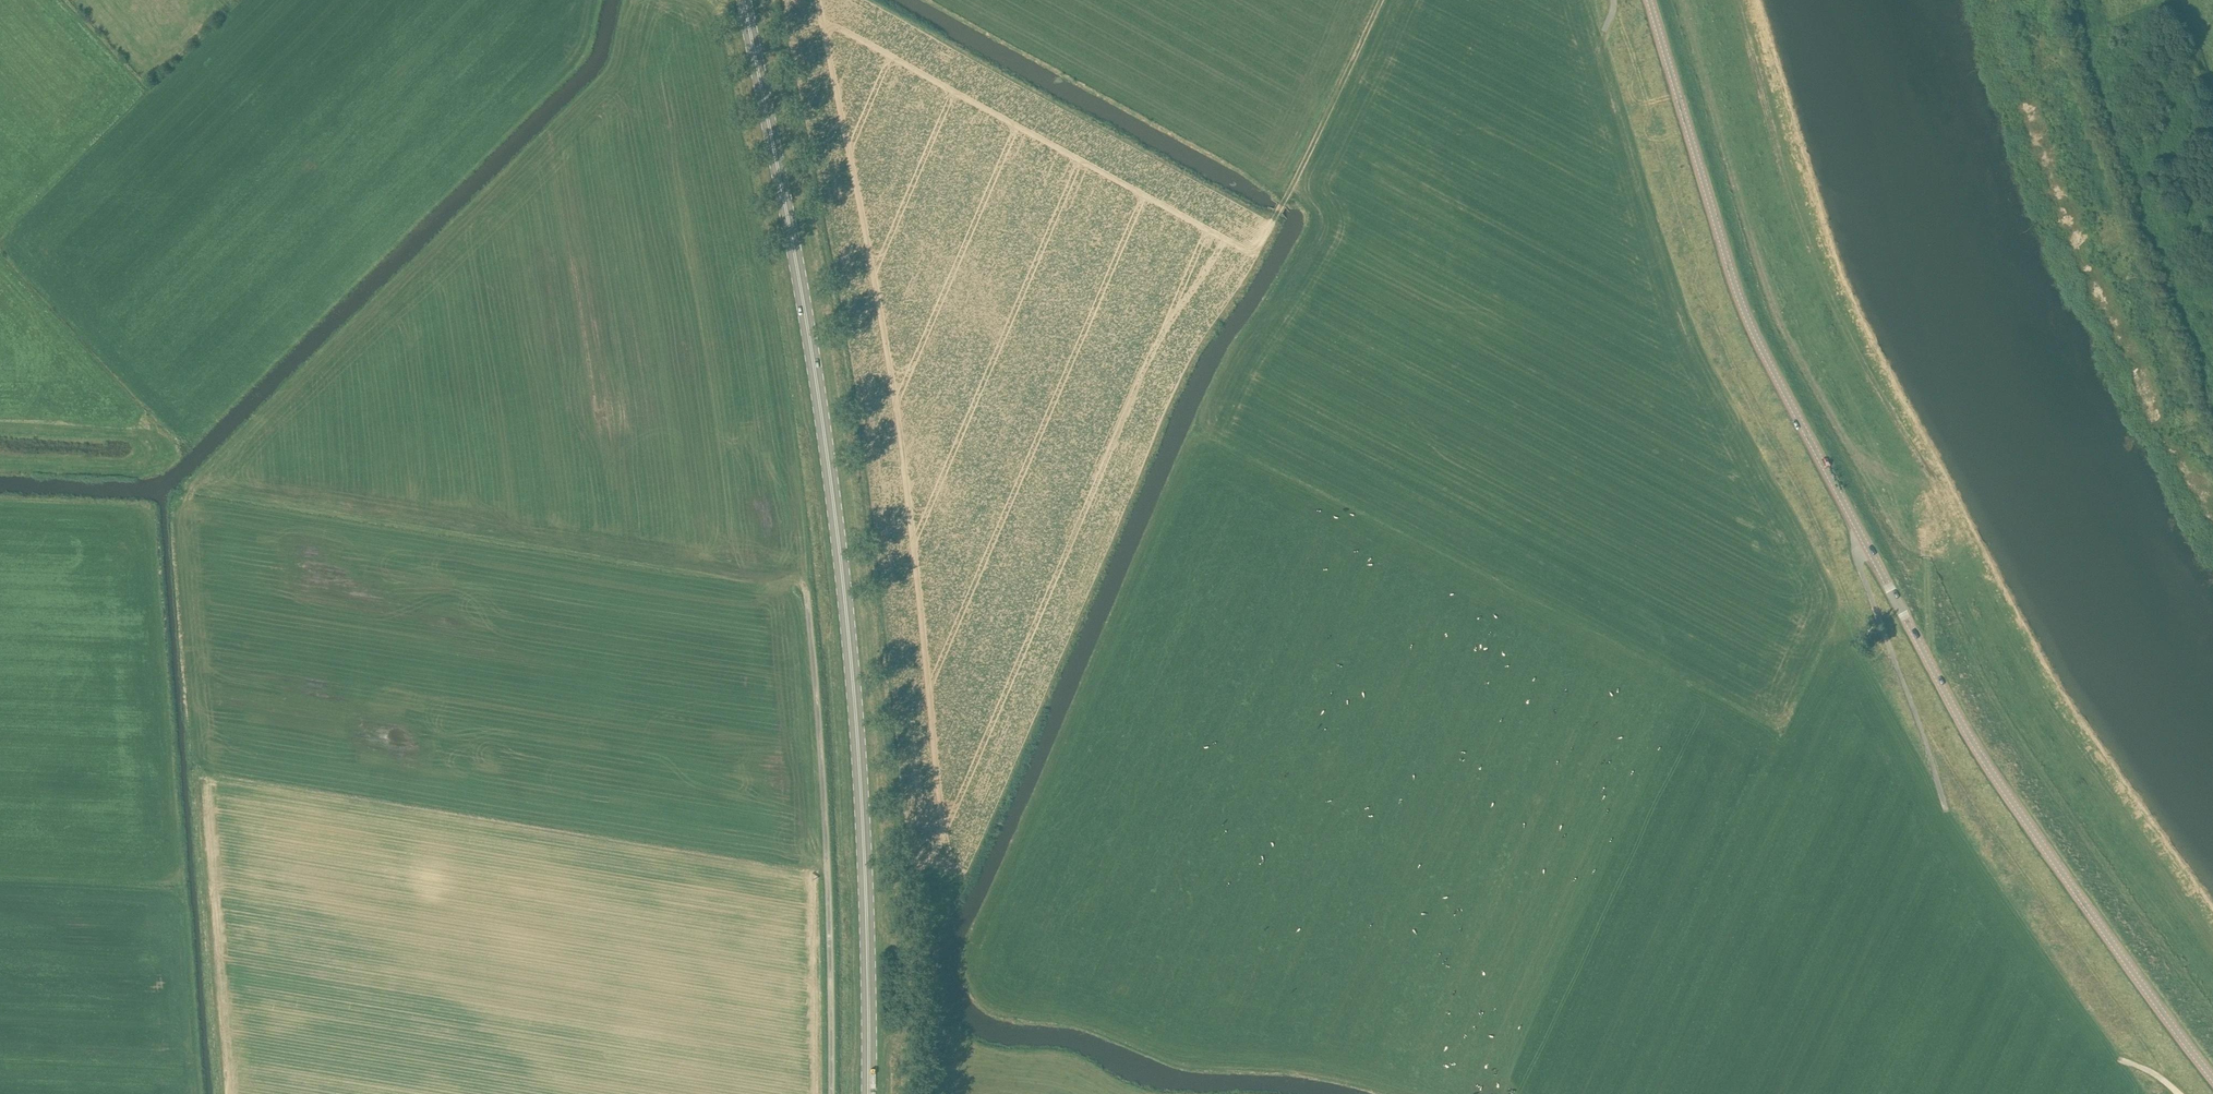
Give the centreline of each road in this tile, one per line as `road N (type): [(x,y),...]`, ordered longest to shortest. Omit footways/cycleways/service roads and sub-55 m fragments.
road 1 (tertiary): [(2212,1077),(1970,738),(1758,342),(1649,0)]
road 2 (primary): [(868,1093),(861,760),(846,587),(791,221),(744,0)]
road 3 (unclassified): [(831,1093),(825,791),(807,592)]
road 4 (track): [(1866,544),(1860,570),(1946,808)]
road 5 (track): [(1381,0),(1274,218)]

